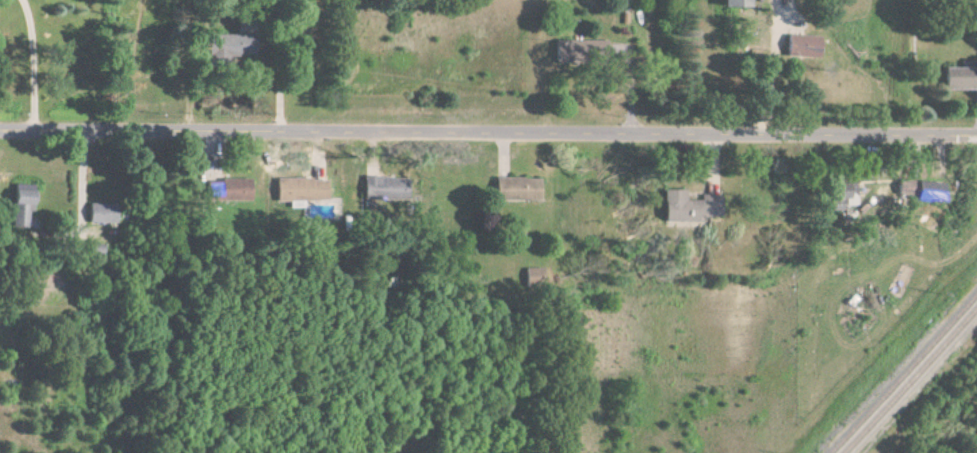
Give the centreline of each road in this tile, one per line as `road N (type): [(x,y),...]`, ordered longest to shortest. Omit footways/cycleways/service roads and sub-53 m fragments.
road 1 (residential): [(0,134),(976,133)]

